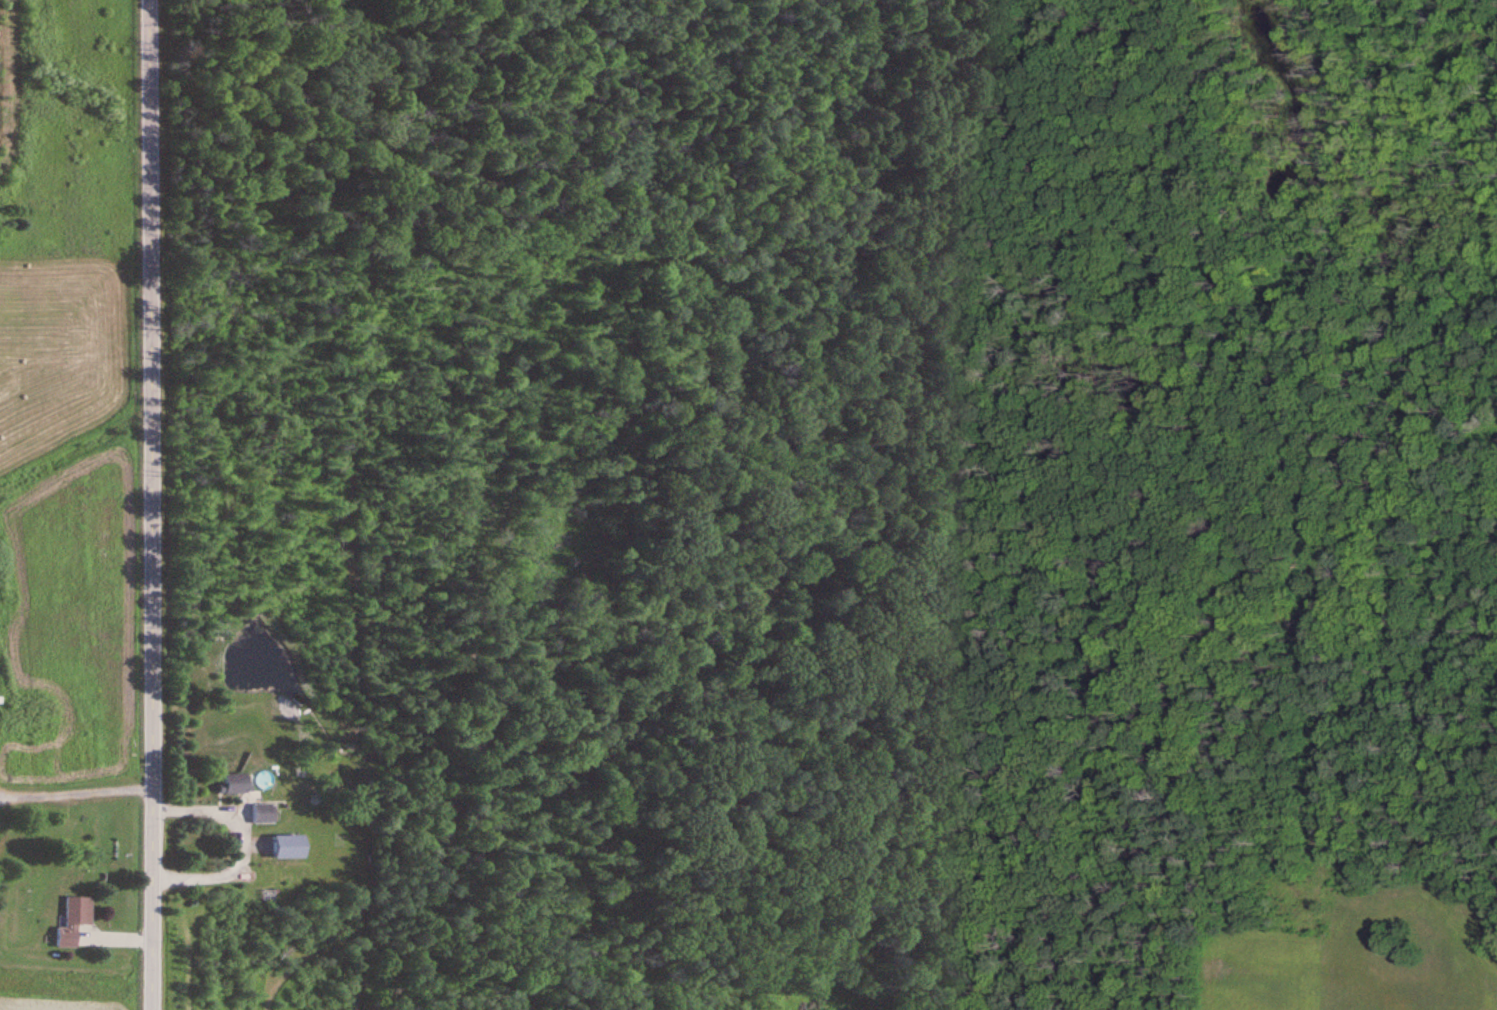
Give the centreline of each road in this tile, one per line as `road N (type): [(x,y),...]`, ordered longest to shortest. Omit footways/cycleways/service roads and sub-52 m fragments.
road 1 (residential): [(149,1009),(148,0)]

